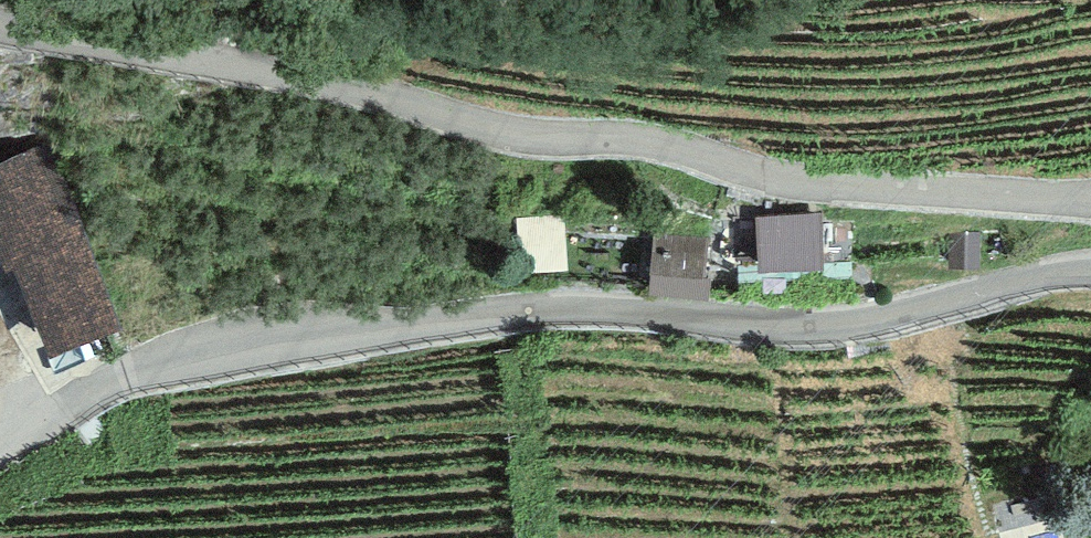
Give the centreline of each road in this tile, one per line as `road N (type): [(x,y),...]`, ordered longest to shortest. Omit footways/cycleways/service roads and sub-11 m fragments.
road 1 (unclassified): [(1090,266),(838,320),(561,306),(371,328),(119,379),(0,433)]
road 2 (unclassified): [(0,23),(305,76),(506,133),(654,144),(817,183),(1090,197)]

